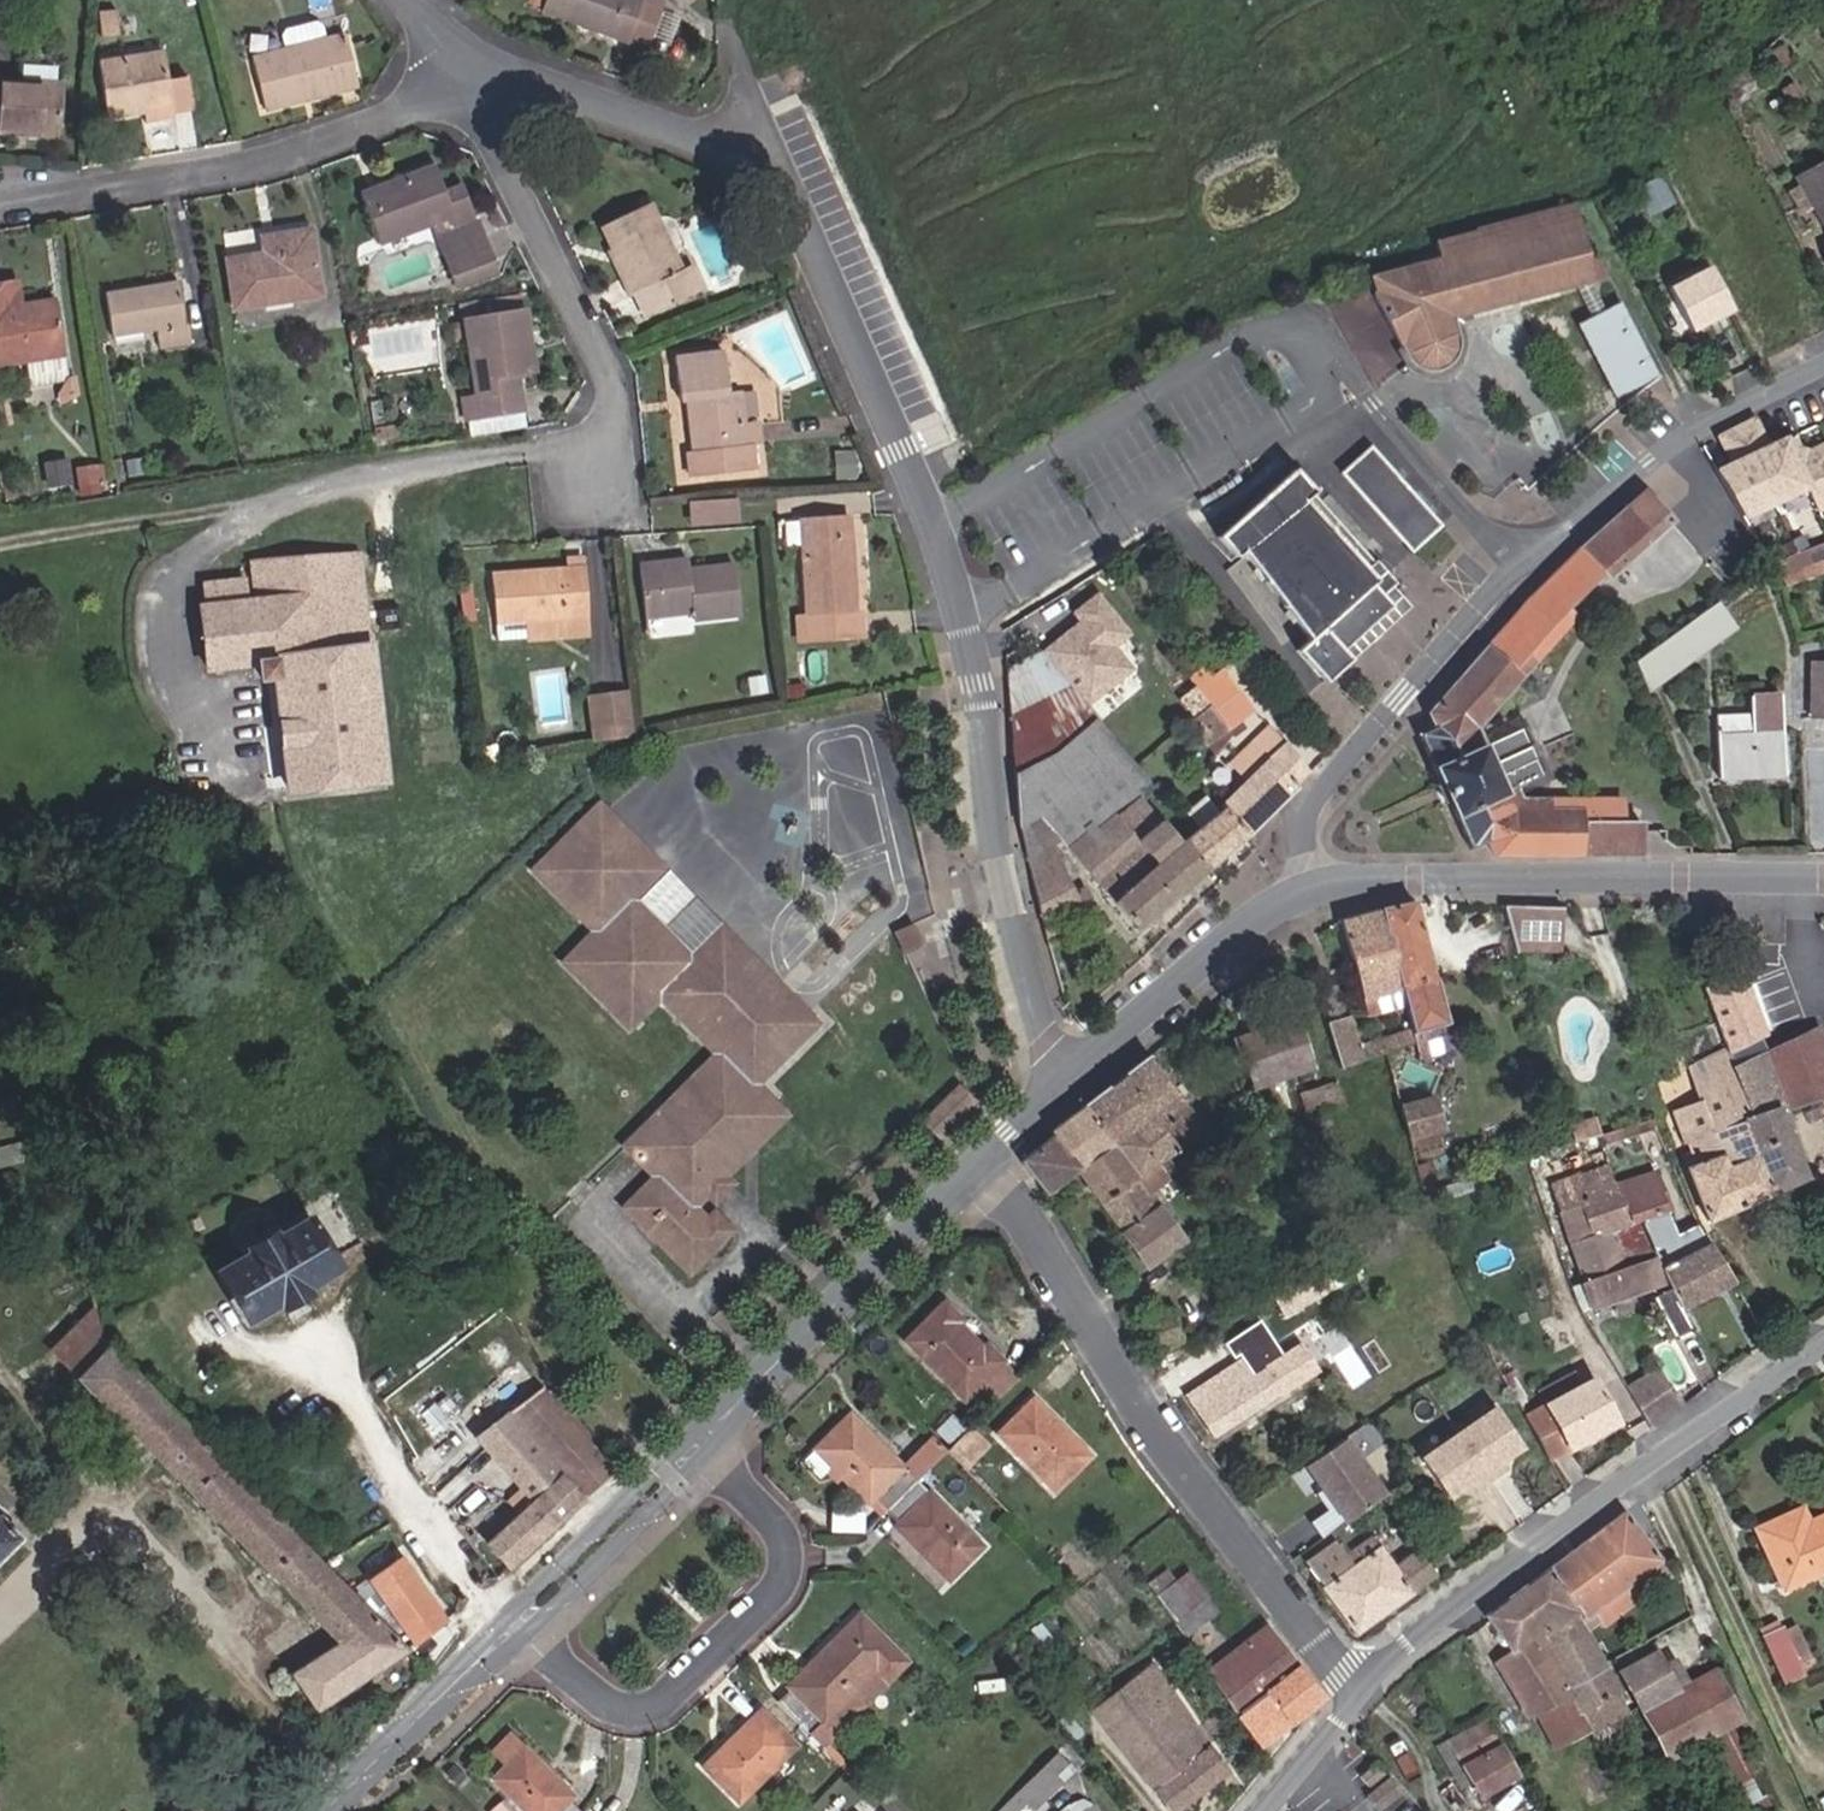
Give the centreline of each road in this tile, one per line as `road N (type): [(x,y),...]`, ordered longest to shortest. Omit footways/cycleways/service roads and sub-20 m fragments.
road 1 (residential): [(1064,1091),(1023,956),(951,571),(770,163),(467,76)]
road 2 (tertiary): [(335,1810),(979,1171)]
road 3 (tertiary): [(1823,368),(1650,450),(1319,803),(1301,888)]
road 4 (residential): [(1362,1686),(1166,1445),(979,1171)]
road 5 (residential): [(1362,1686),(1477,1585),(1823,1341)]
road 6 (tertiary): [(1301,888),(1405,878),(1823,881)]
road 7 (residential): [(0,211),(224,171),(409,110),(467,76)]
road 8 (residential): [(467,76),(606,372),(608,435),(590,464)]
road 9 (tertiary): [(1064,1091),(1260,913),(1301,888)]
road 10 (residential): [(1263,1810),(1362,1686)]

